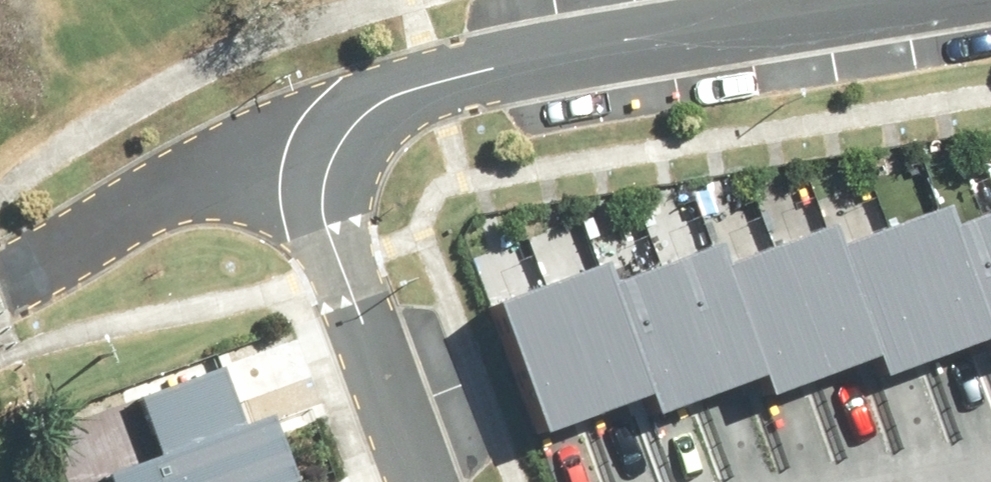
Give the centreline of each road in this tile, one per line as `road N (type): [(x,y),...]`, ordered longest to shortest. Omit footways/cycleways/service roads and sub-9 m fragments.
road 1 (residential): [(330,165),(360,121),(405,91),(495,66),(902,0)]
road 2 (residential): [(330,165),(322,210),(422,481)]
road 3 (residential): [(18,272),(162,193),(330,165)]

